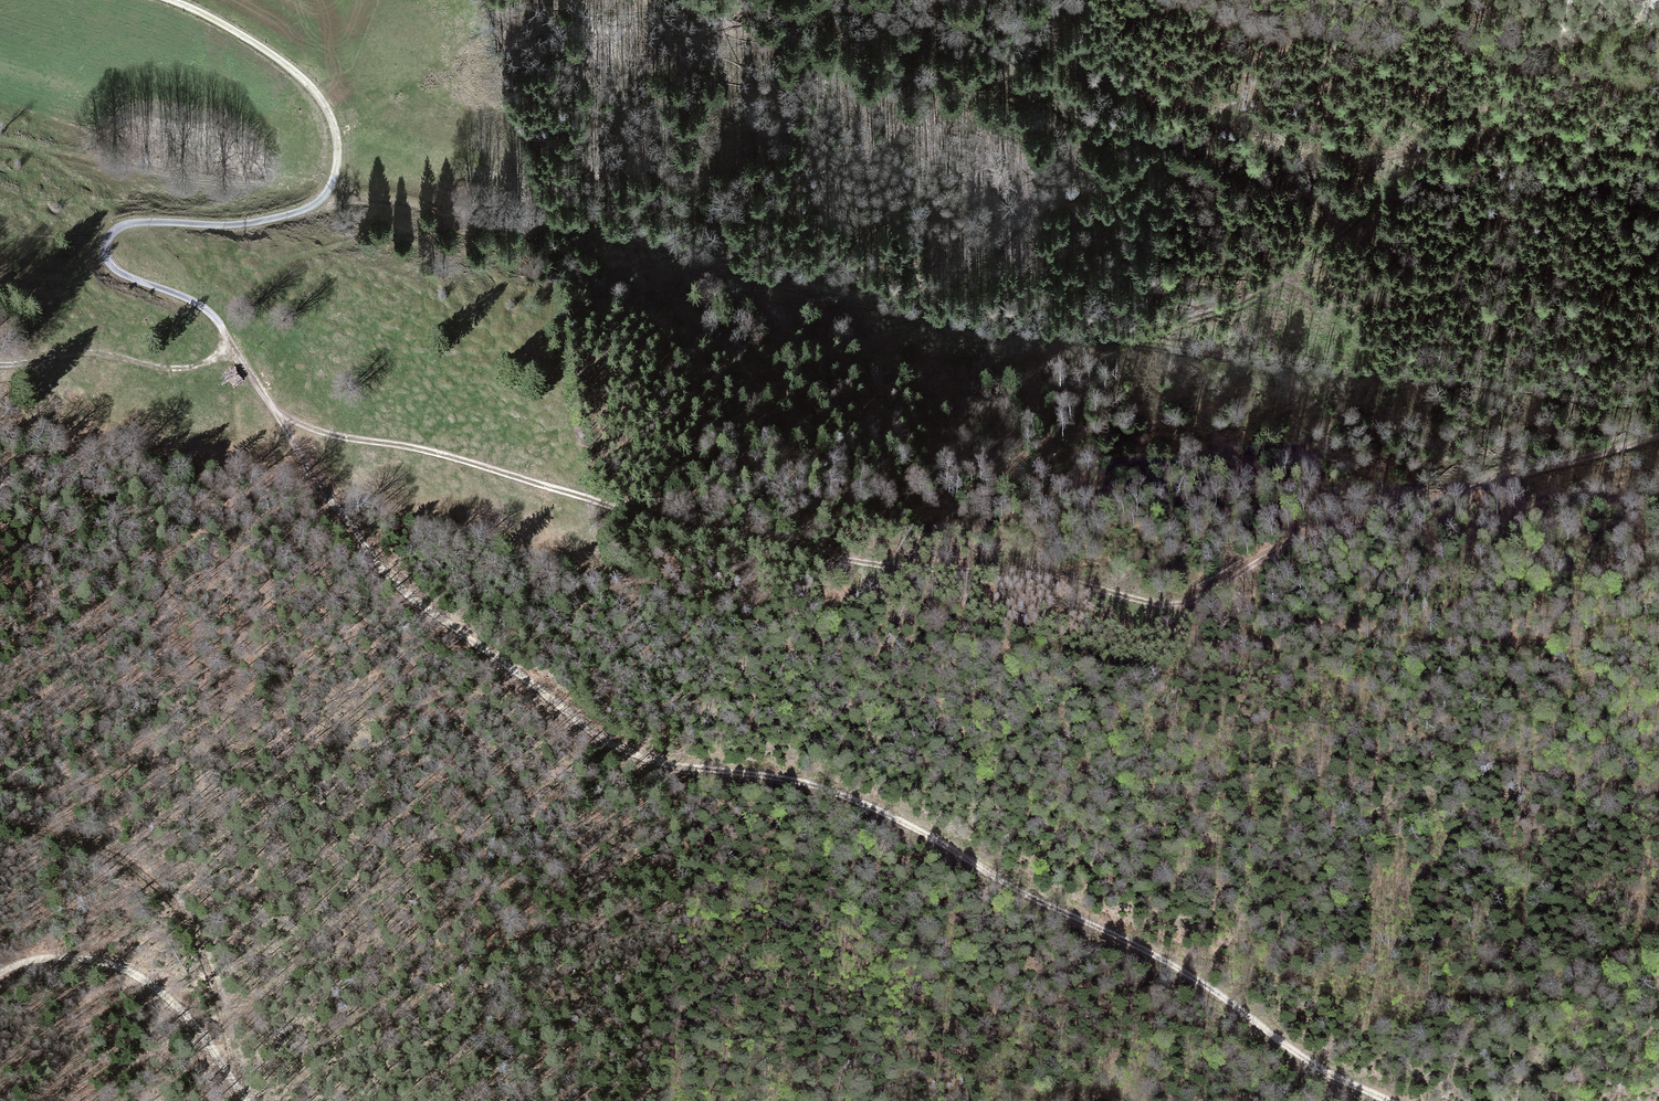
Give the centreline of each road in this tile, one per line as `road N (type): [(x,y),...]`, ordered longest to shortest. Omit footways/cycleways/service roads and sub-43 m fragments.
road 1 (track): [(274,413),(317,433),(452,457),(659,525),(897,572),(1045,574),(1165,605),(1193,604),(1275,550),(1317,533),(1658,434)]
road 2 (track): [(1389,1100),(1334,1077),(1163,956),(1000,885),(838,788),(637,758),(586,727),(433,618),(347,526),(304,472),(233,347)]
road 3 (track): [(327,192),(474,221),(593,232),(856,307),(1137,335),(1355,373),(1658,402)]
road 4 (track): [(233,347),(202,307),(115,269),(106,242),(135,223),(225,225),(308,208),(335,175),(336,135),(322,101),(289,67),(172,0)]
road 5 (track): [(1163,956),(1386,995),(1483,997),(1554,981),(1658,930)]
road 6 (track): [(1193,604),(1220,620),(1410,638),(1491,642),(1658,628)]
road 7 (track): [(1252,625),(1271,645),(1454,746),(1507,764),(1658,784)]
road 8 (track): [(0,825),(113,857),(164,893),(199,944),(231,1042),(233,1081)]
road 9 (track): [(0,972),(51,956),(115,965),(176,1004),(246,1100)]
road 10 (track): [(0,369),(86,352),(187,368),(233,347)]
road 11 (track): [(0,465),(60,457),(144,414)]

